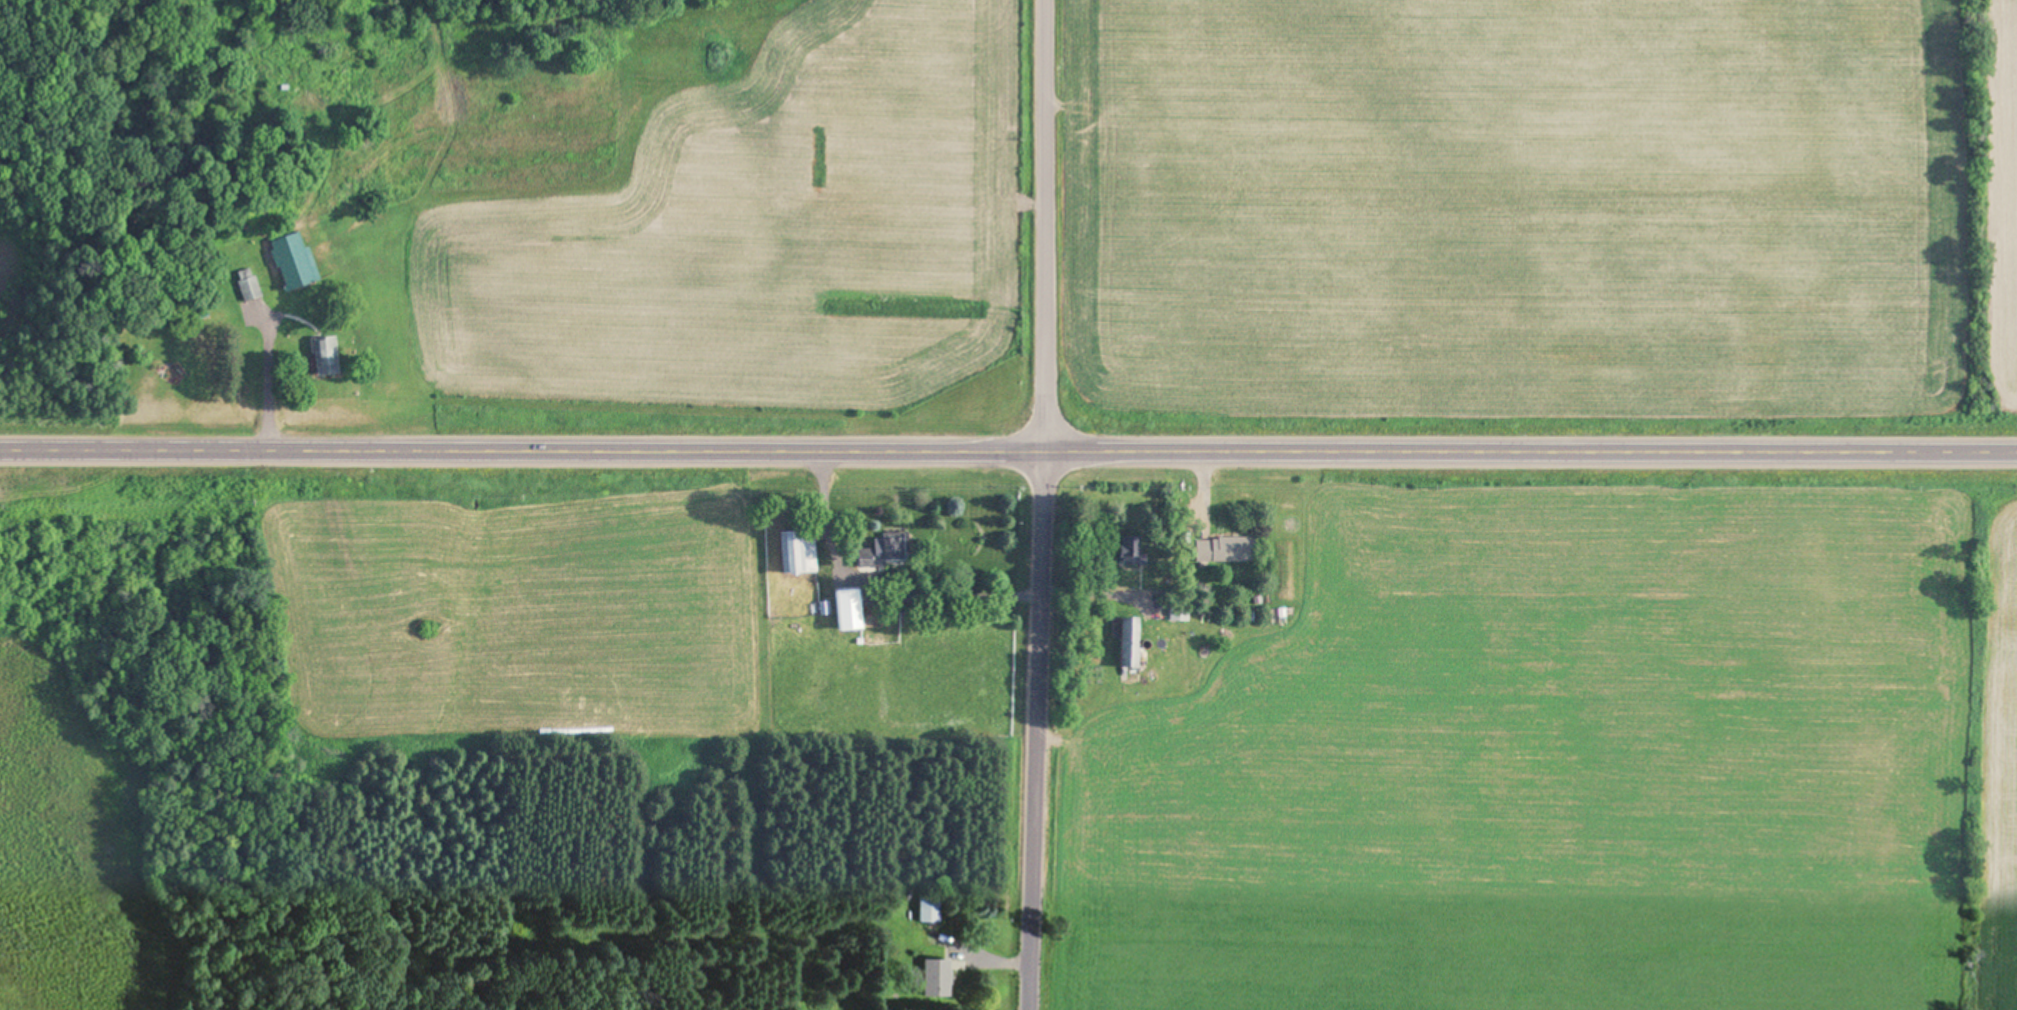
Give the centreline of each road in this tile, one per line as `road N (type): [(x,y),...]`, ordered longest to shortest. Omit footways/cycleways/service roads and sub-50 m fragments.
road 1 (primary): [(0,460),(2016,474)]
road 2 (residential): [(1030,1009),(1044,0)]

